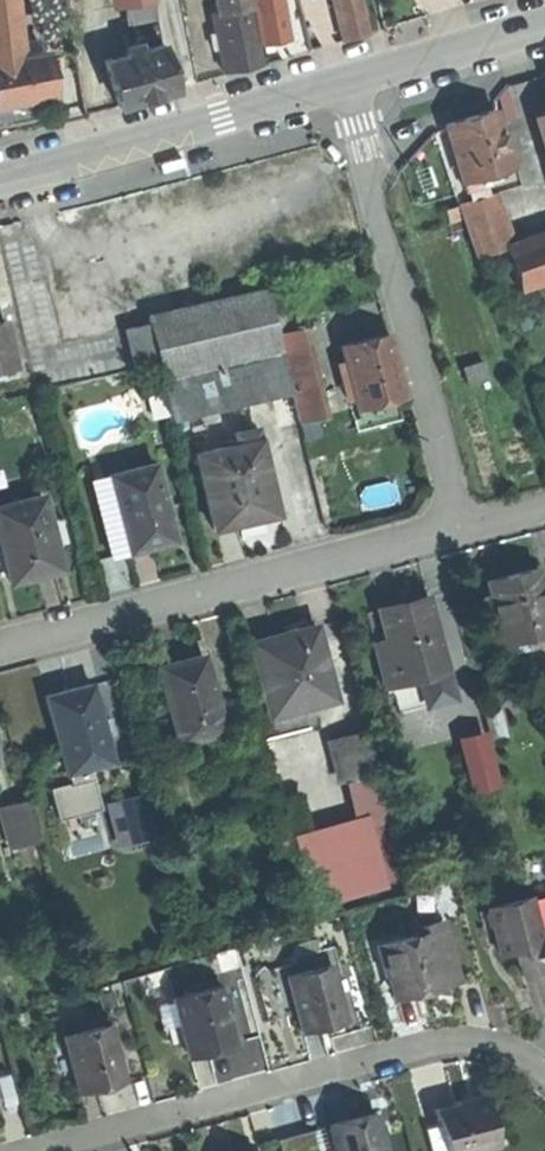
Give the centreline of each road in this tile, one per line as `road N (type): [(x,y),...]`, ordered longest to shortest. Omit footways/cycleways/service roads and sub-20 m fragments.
road 1 (residential): [(536,1068),(488,1047),(413,1051),(47,1150)]
road 2 (residential): [(461,530),(0,650)]
road 3 (residential): [(348,81),(461,530)]
road 4 (tertiary): [(348,81),(0,179)]
road 5 (tertiary): [(544,25),(348,81)]

